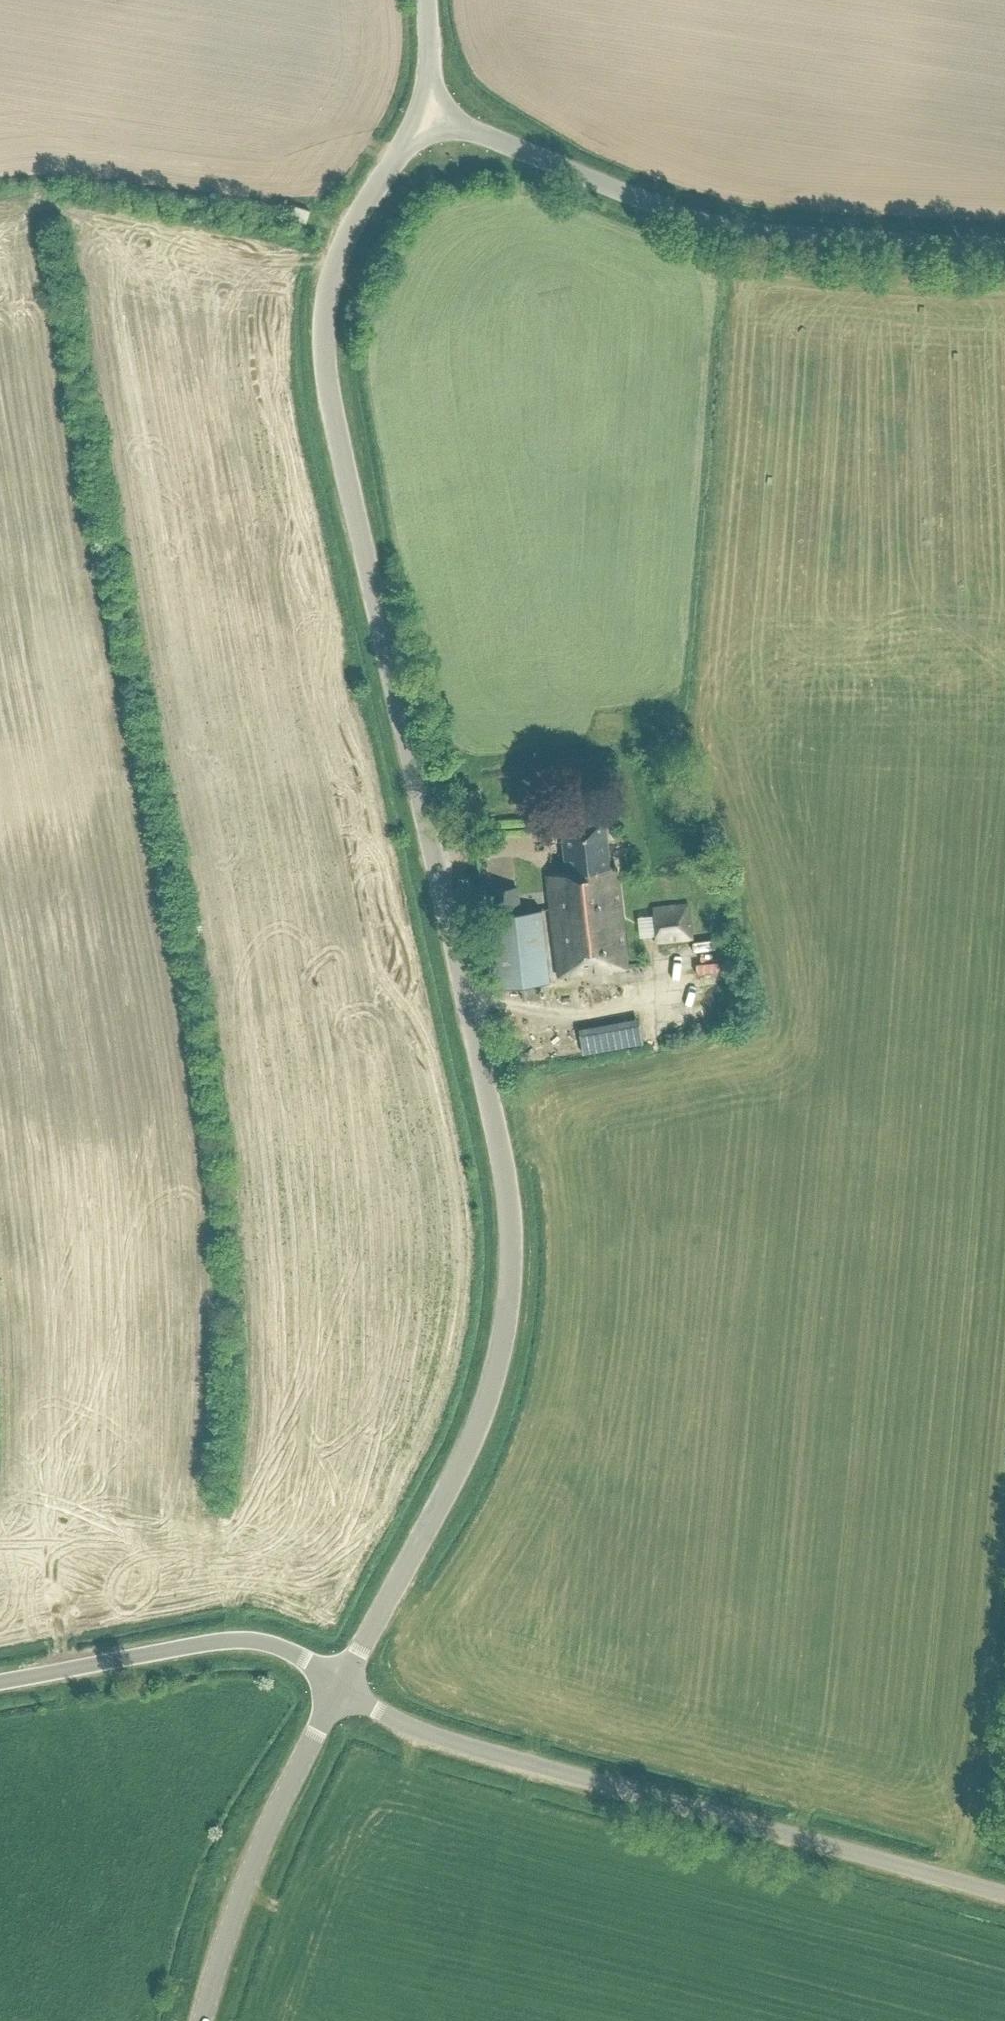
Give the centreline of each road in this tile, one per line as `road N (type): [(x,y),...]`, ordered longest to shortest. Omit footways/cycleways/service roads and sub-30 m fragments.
road 1 (unclassified): [(339,1684),(475,1432),(498,1359),(512,1268),(498,1142),(325,345),(327,297),(346,238),(428,112)]
road 2 (unclassified): [(339,1684),(444,1738),(1004,1893)]
road 3 (tertiary): [(1004,245),(823,236),(706,220),(428,112)]
road 4 (unclassified): [(201,2020),(264,1836),(339,1684)]
road 5 (unclassified): [(339,1684),(286,1647),(247,1638),(0,1679)]

